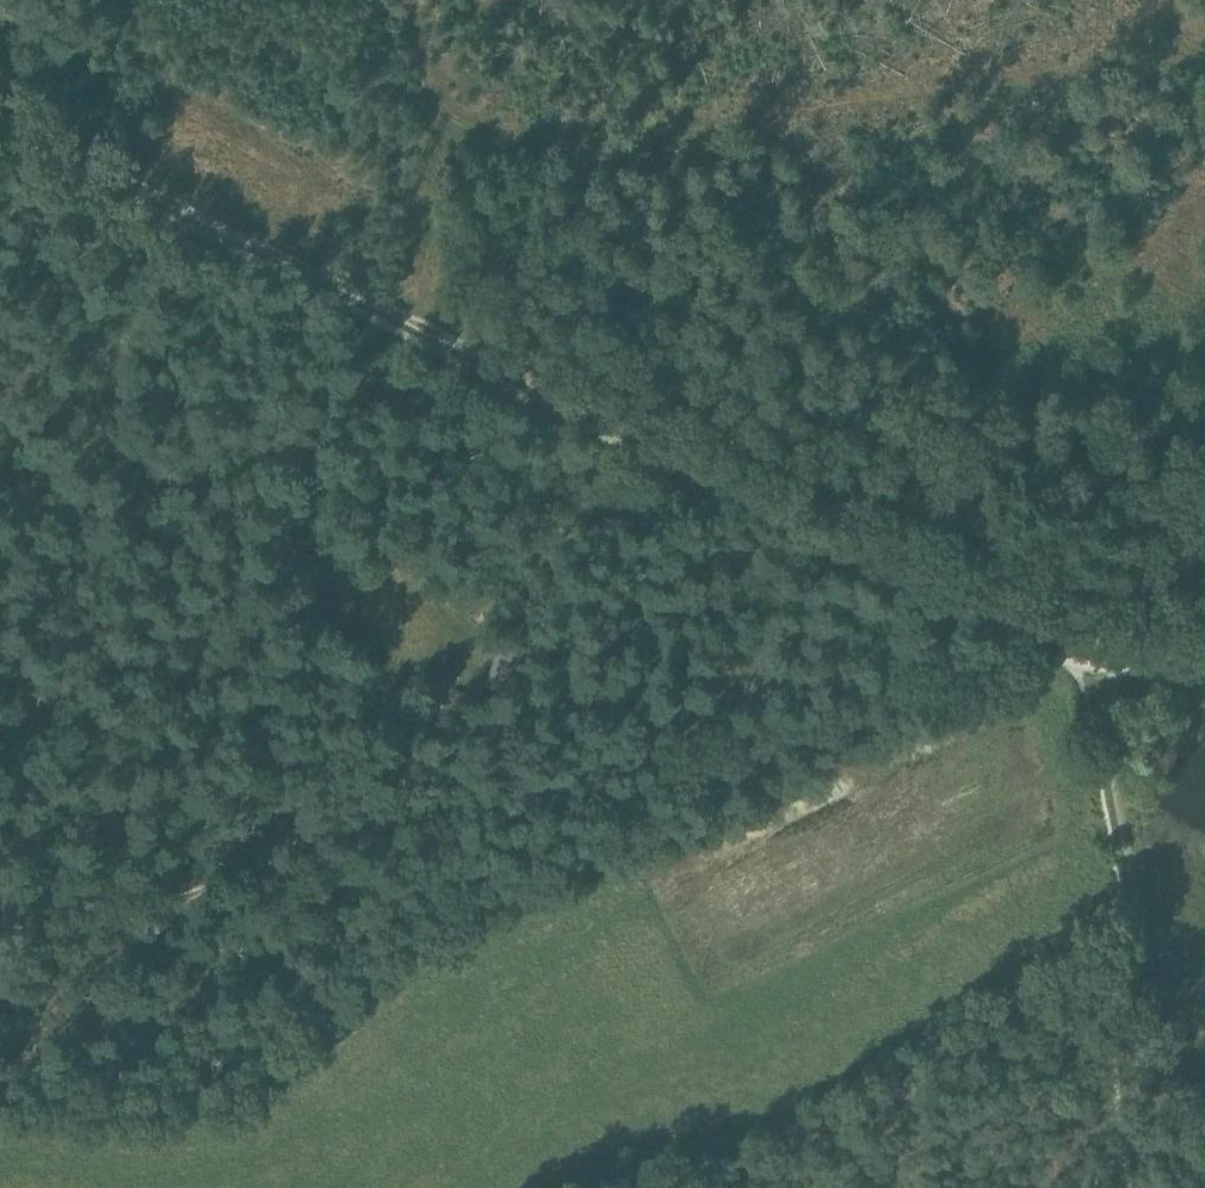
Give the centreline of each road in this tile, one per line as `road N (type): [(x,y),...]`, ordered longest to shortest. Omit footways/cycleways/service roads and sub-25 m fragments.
road 1 (track): [(0,117),(1019,631),(1116,661),(1204,668)]
road 2 (track): [(717,1187),(986,1065),(1133,962),(1142,903),(1110,717),(1114,671)]
road 3 (track): [(0,1025),(91,995),(264,876),(420,723)]
road 4 (track): [(1204,550),(1145,598),(1114,671)]

